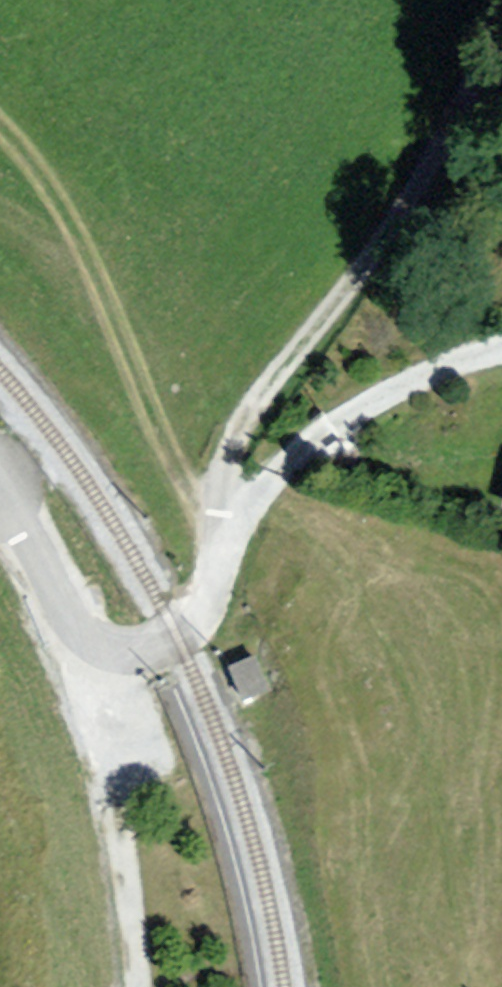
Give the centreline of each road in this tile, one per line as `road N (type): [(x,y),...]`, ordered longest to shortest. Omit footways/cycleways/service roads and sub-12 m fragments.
road 1 (track): [(501,25),(429,190),(224,466),(233,508)]
road 2 (track): [(222,542),(203,522),(159,433),(68,214),(0,125)]
road 3 (track): [(98,668),(140,986)]
road 4 (unclassified): [(0,494),(98,668)]

